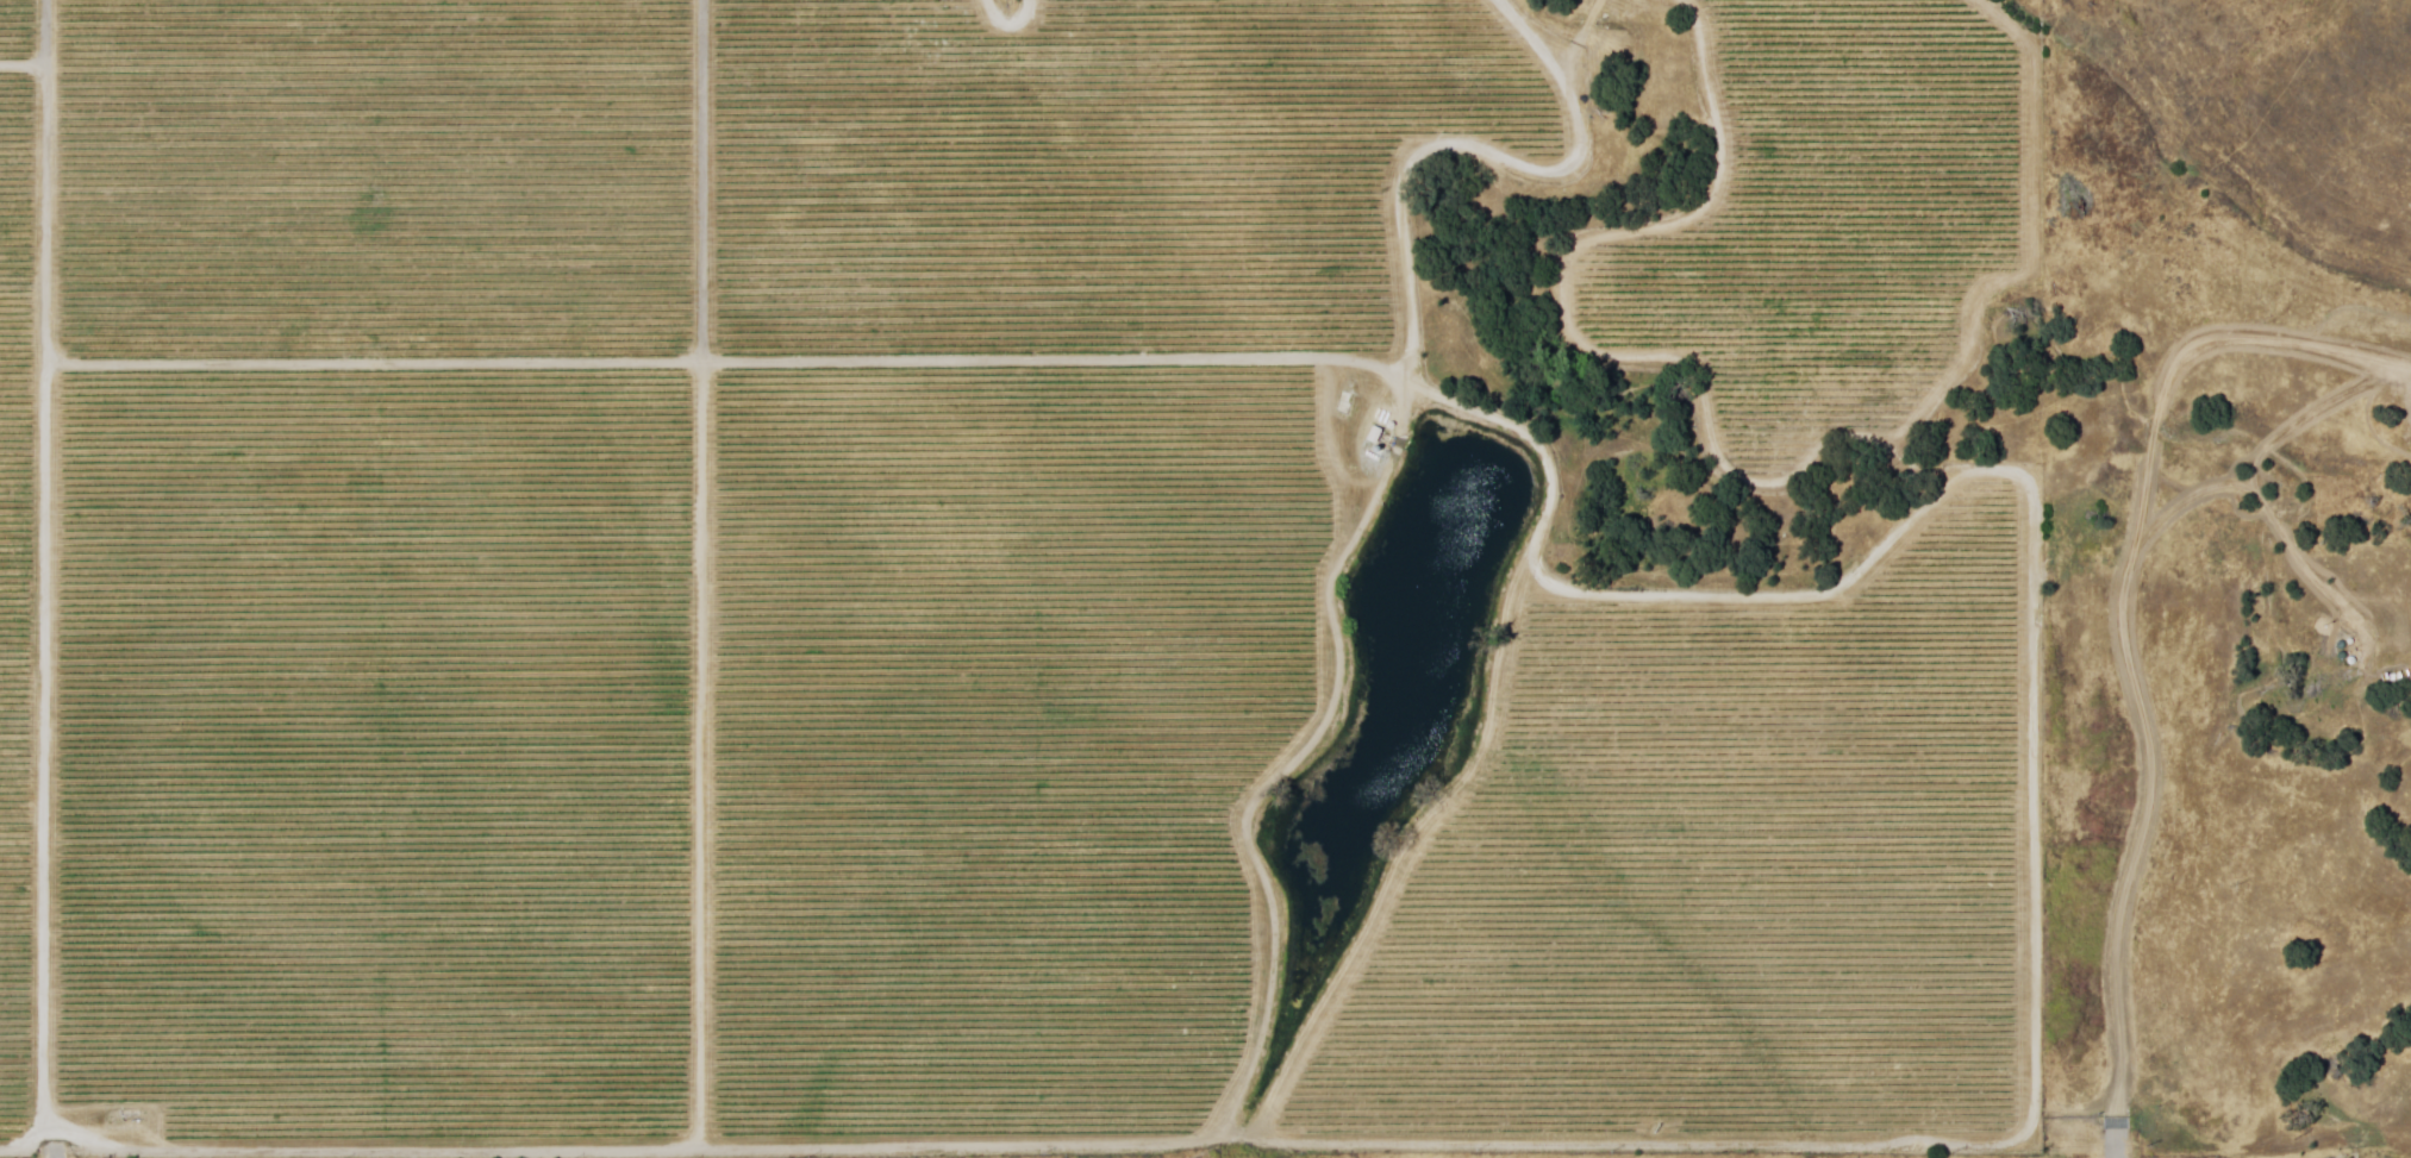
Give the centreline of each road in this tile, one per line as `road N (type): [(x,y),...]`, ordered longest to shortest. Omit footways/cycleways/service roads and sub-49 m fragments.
road 1 (track): [(2118,1157),(2115,943),(2148,776),(2123,596),(2166,389),(2192,357),(2237,344),(2307,348),(2410,378)]

